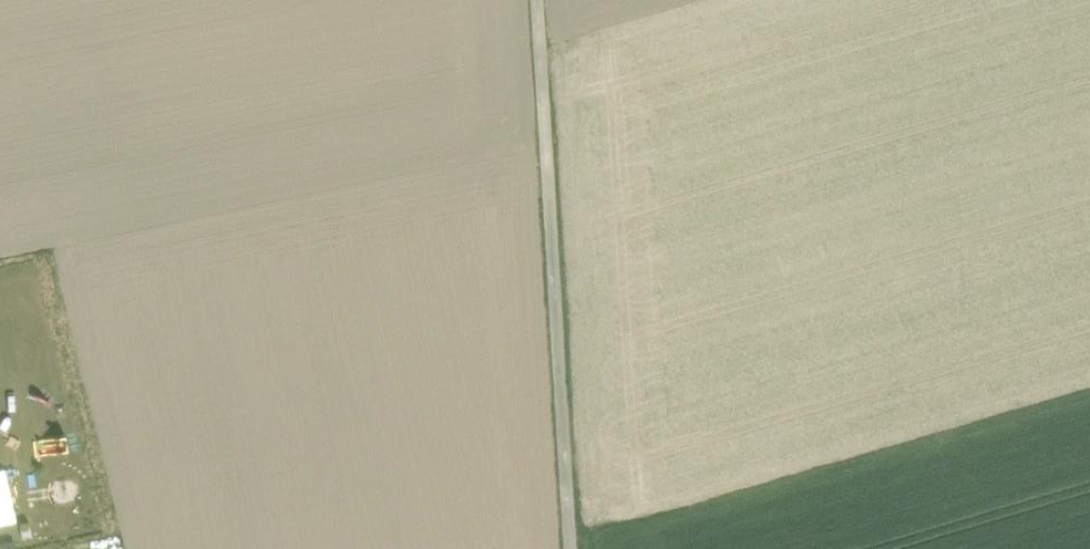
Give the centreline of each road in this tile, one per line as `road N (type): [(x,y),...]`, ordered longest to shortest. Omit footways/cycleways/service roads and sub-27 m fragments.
road 1 (track): [(570,548),(538,0)]

